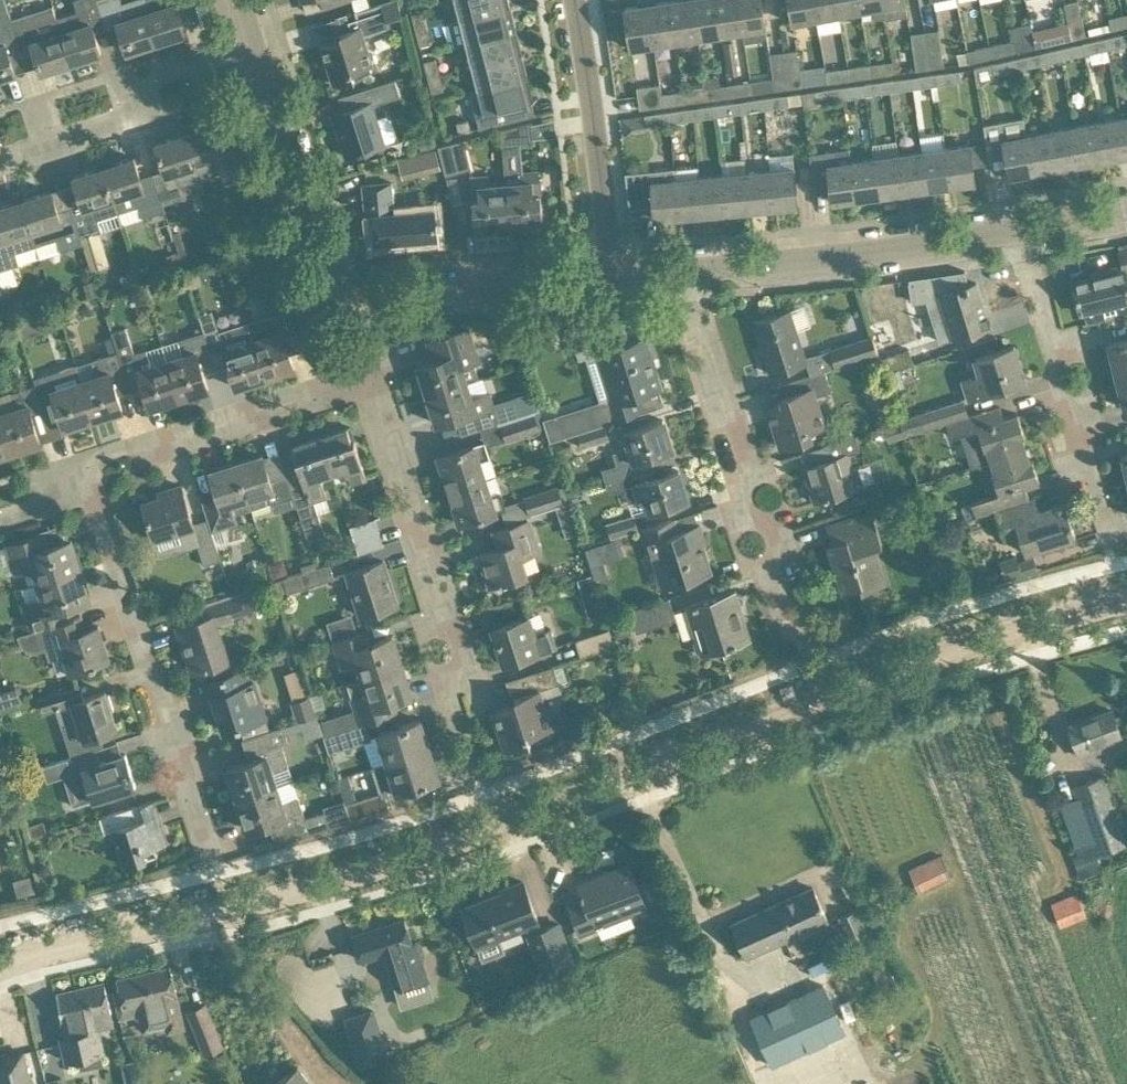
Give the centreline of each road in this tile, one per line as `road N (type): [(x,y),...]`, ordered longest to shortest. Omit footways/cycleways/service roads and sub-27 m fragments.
road 1 (tertiary): [(0,966),(390,866),(913,662),(1126,601)]
road 2 (residential): [(204,851),(87,476)]
road 3 (residential): [(786,634),(746,536),(683,271)]
road 4 (unclassified): [(1021,235),(683,271)]
road 5 (residential): [(461,694),(366,394)]
road 6 (residential): [(1107,530),(1021,235)]
road 7 (unclassified): [(363,320),(336,316),(311,291),(293,252),(255,59)]
road 8 (residential): [(0,177),(130,139),(146,104),(255,59)]
road 9 (residential): [(87,476),(281,409),(366,394)]
road 10 (residential): [(613,274),(580,0)]
road 11 (unclassified): [(613,274),(363,320)]

